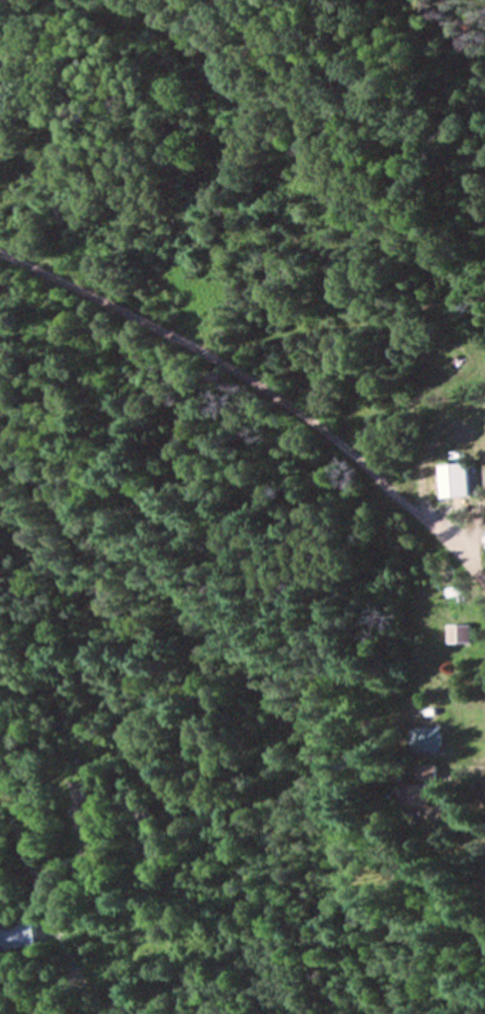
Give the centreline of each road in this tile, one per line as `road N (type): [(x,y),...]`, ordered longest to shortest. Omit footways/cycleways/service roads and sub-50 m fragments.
road 1 (residential): [(92,1013),(0,798)]

